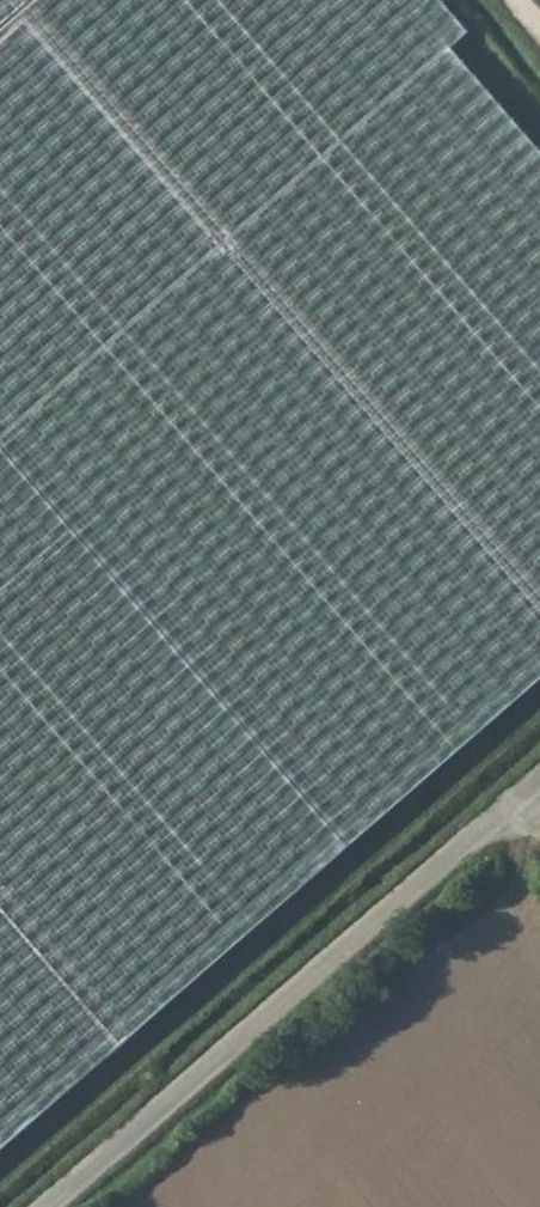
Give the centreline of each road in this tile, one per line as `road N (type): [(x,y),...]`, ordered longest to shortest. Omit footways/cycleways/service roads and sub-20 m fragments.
road 1 (unclassified): [(51,1206),(539,781)]

